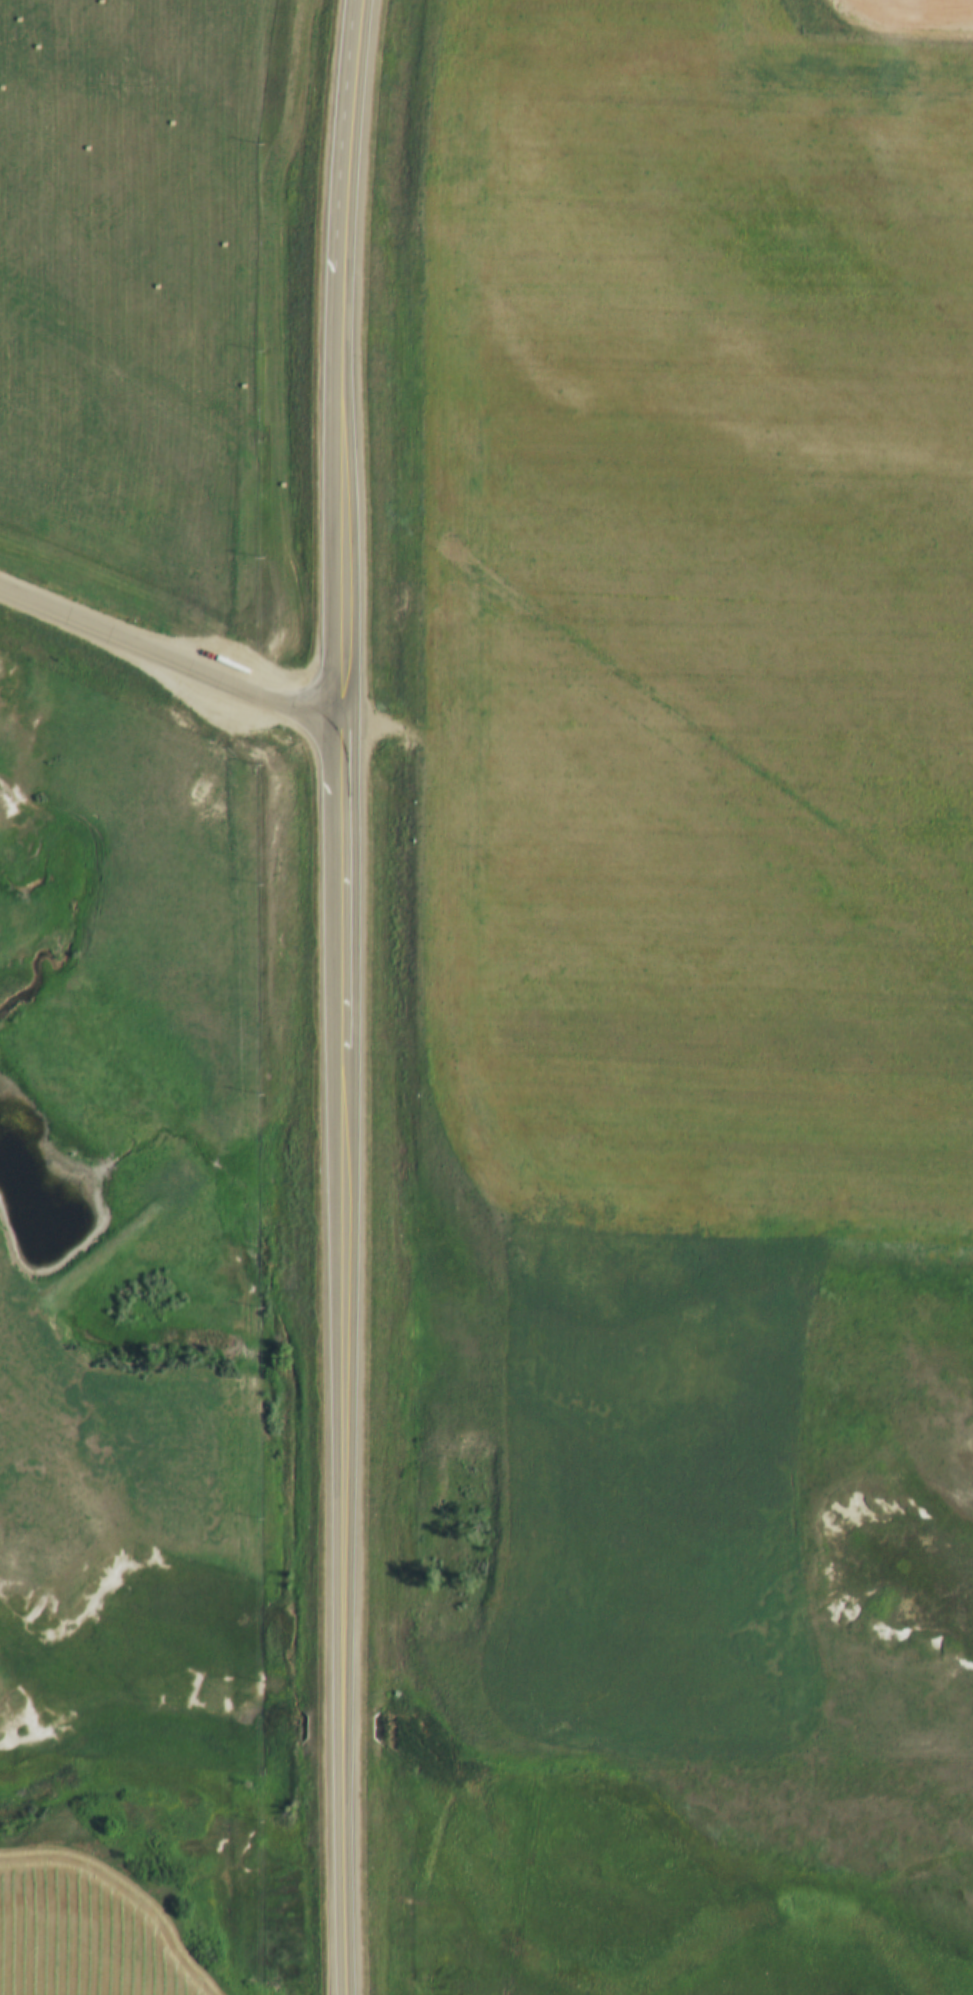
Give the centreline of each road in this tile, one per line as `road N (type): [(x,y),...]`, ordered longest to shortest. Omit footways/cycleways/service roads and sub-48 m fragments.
road 1 (primary): [(341,1994),(342,464),(347,195),(363,0)]
road 2 (residential): [(0,590),(341,733)]
road 3 (track): [(201,1994),(133,1919),(89,1902),(52,1900)]

